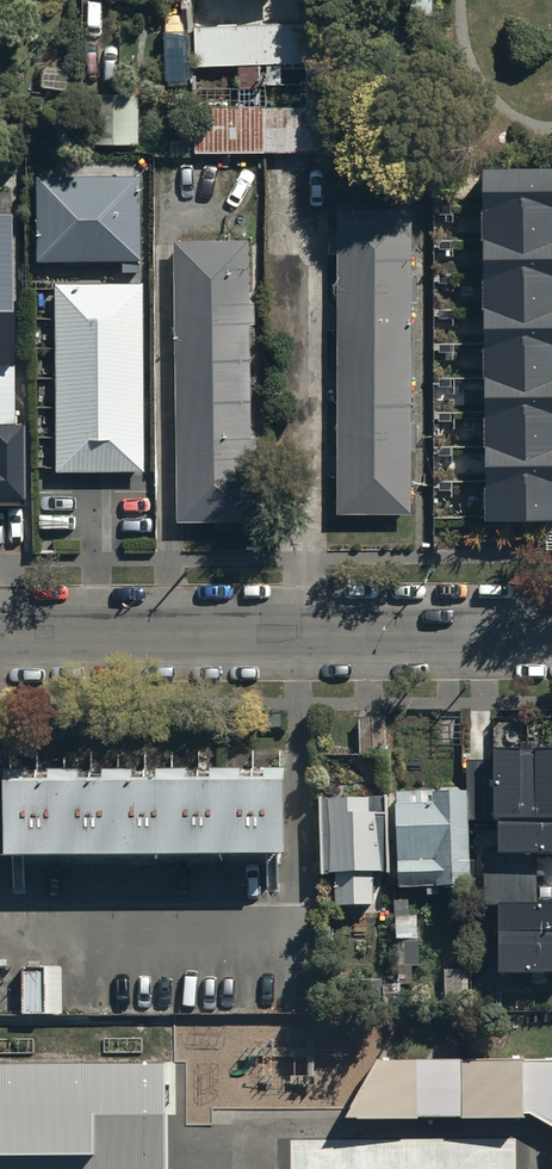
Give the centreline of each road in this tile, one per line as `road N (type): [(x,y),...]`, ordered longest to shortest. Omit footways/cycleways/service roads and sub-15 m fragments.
road 1 (tertiary): [(0,635),(551,633)]

